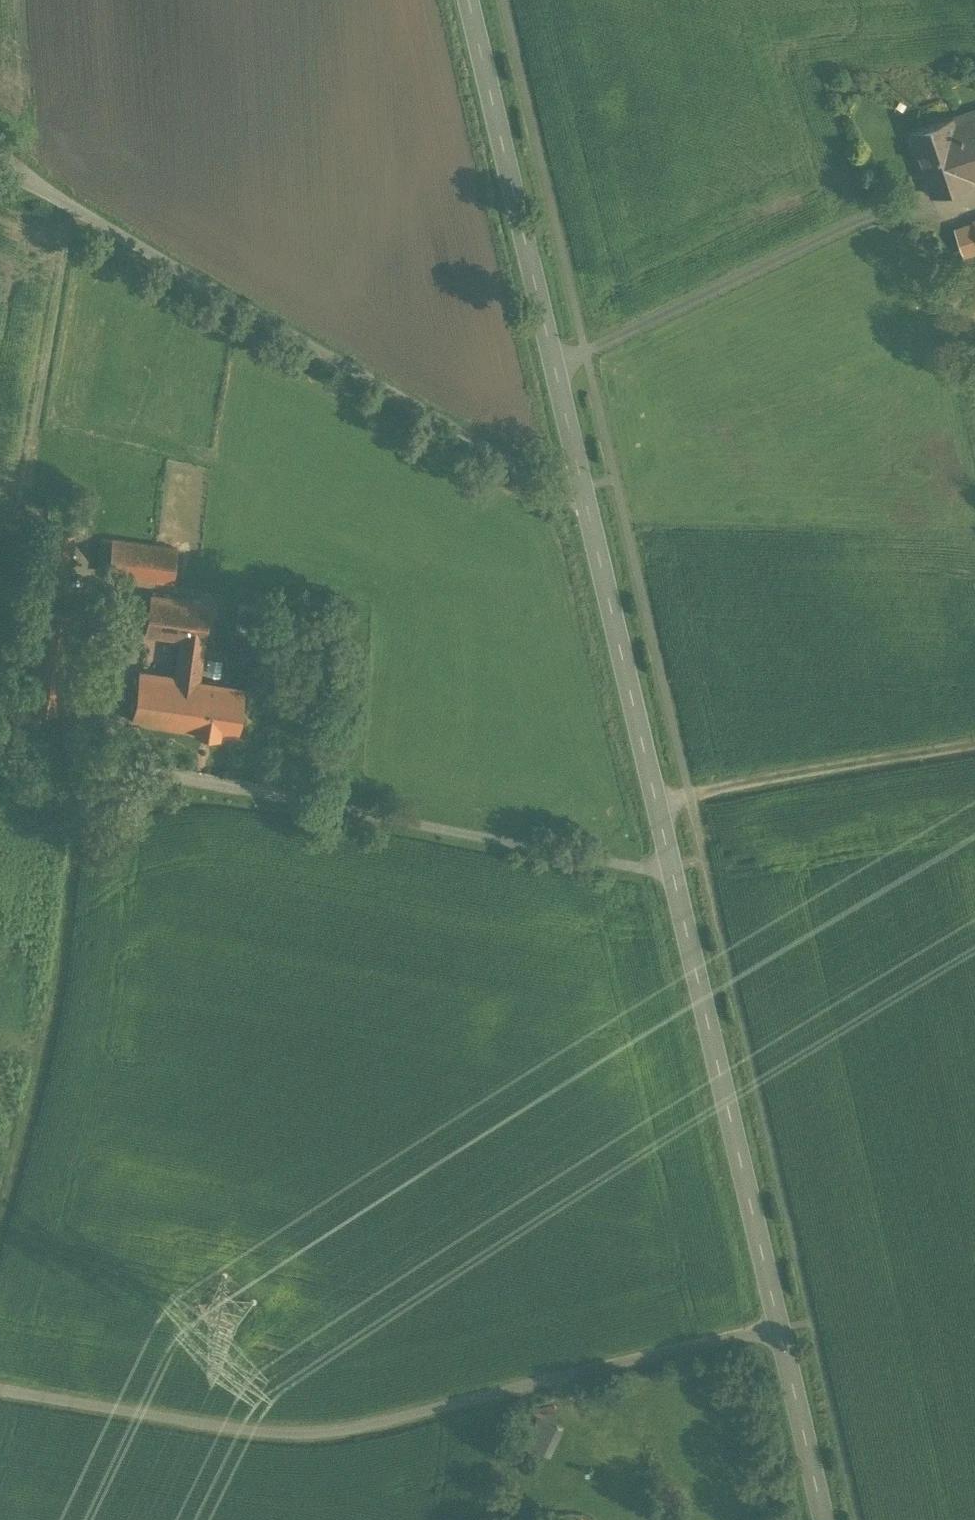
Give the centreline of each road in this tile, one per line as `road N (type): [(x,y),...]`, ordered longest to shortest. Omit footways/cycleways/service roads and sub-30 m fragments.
road 1 (secondary): [(582,488),(779,1330)]
road 2 (unclassified): [(0,1390),(304,1436),(779,1330)]
road 3 (unclassified): [(582,488),(564,492),(0,164)]
road 4 (secondary): [(469,0),(582,488)]
road 5 (track): [(0,1232),(43,1073),(72,885),(76,800),(101,756)]
road 6 (track): [(654,796),(974,741)]
road 7 (secondary): [(779,1330),(823,1519)]

